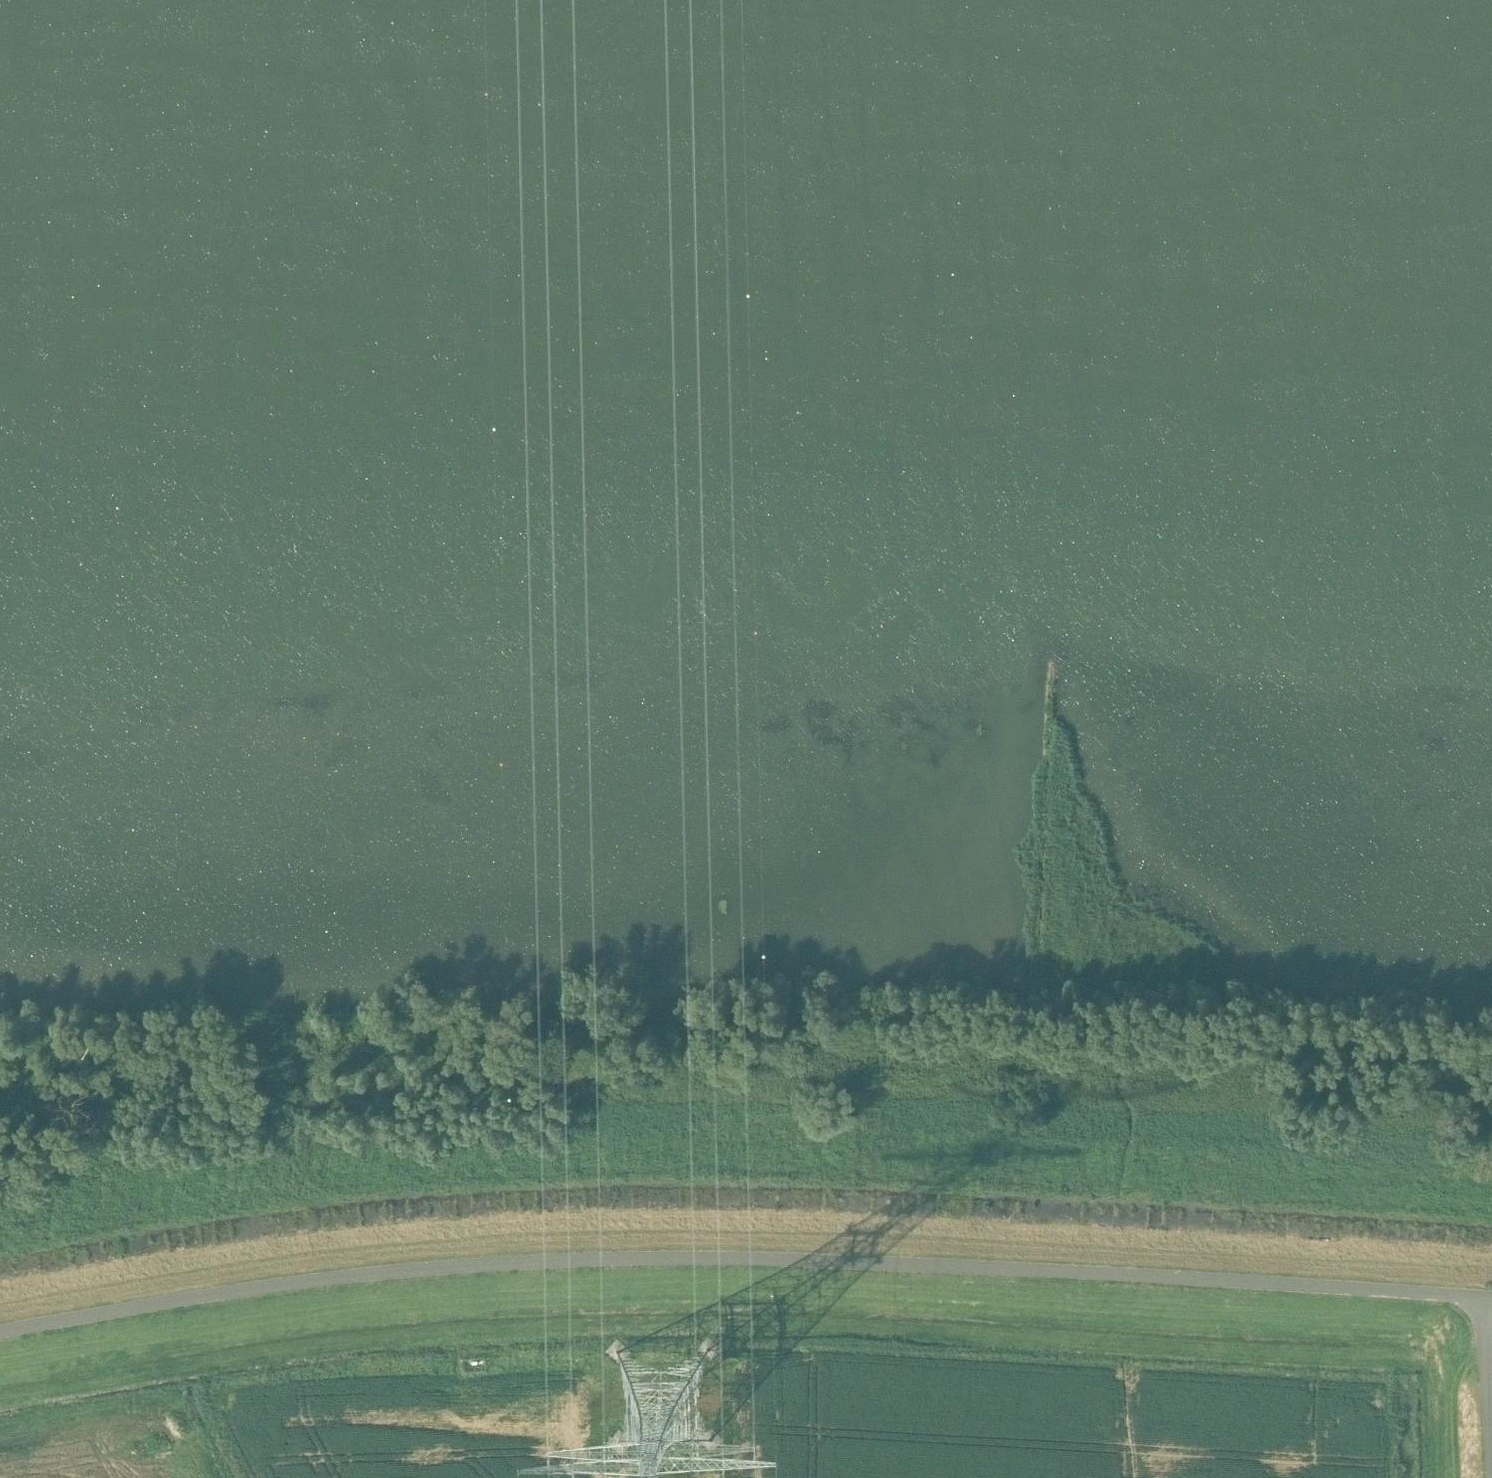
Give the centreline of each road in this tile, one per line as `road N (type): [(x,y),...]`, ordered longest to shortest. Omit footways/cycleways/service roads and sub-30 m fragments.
road 1 (unclassified): [(1489,1295),(682,1259),(513,1263),(265,1288),(0,1333)]
road 2 (unclassified): [(1491,1436),(1489,1295)]

